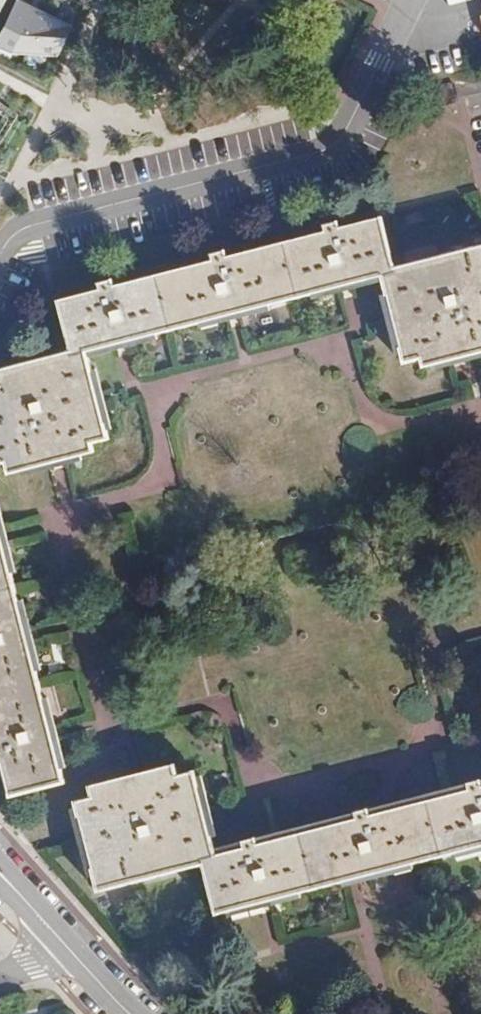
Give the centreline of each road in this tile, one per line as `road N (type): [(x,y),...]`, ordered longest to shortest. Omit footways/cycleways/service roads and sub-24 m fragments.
road 1 (residential): [(411,0),(333,149),(29,224),(0,254)]

